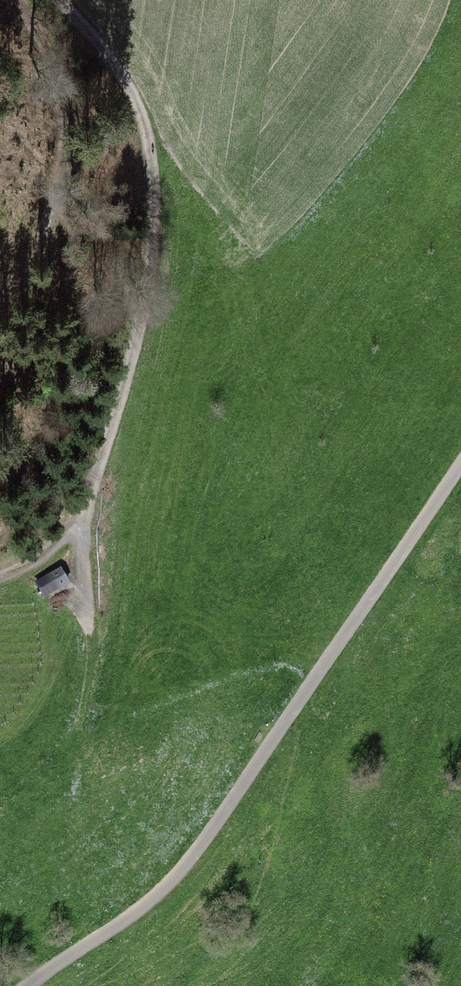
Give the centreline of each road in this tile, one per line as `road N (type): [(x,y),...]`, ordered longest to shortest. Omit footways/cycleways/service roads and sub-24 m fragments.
road 1 (track): [(460,463),(191,858),(125,919),(29,985)]
road 2 (track): [(57,0),(121,78),(149,152),(146,251),(72,525),(26,562),(0,569)]
road 3 (track): [(12,0),(64,93),(67,168),(0,305)]

